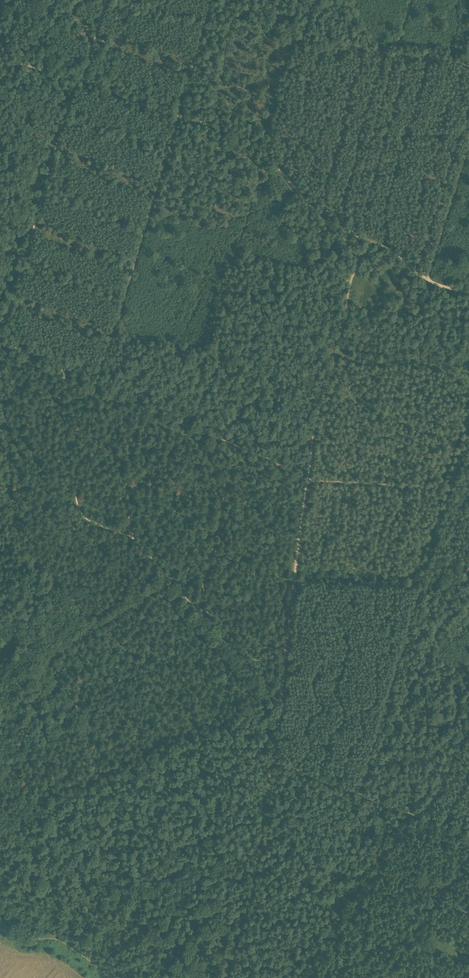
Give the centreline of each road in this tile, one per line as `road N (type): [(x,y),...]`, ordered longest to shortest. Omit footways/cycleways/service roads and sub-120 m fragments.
road 1 (track): [(16,61),(265,149),(318,217),(426,276)]
road 2 (track): [(411,0),(354,198),(361,255)]
road 3 (track): [(468,569),(392,727),(406,812)]
road 4 (track): [(361,255),(306,480)]
road 5 (track): [(273,756),(252,881),(222,977)]
road 6 (track): [(306,480),(447,489),(457,465)]
road 7 (track): [(284,644),(306,480)]

